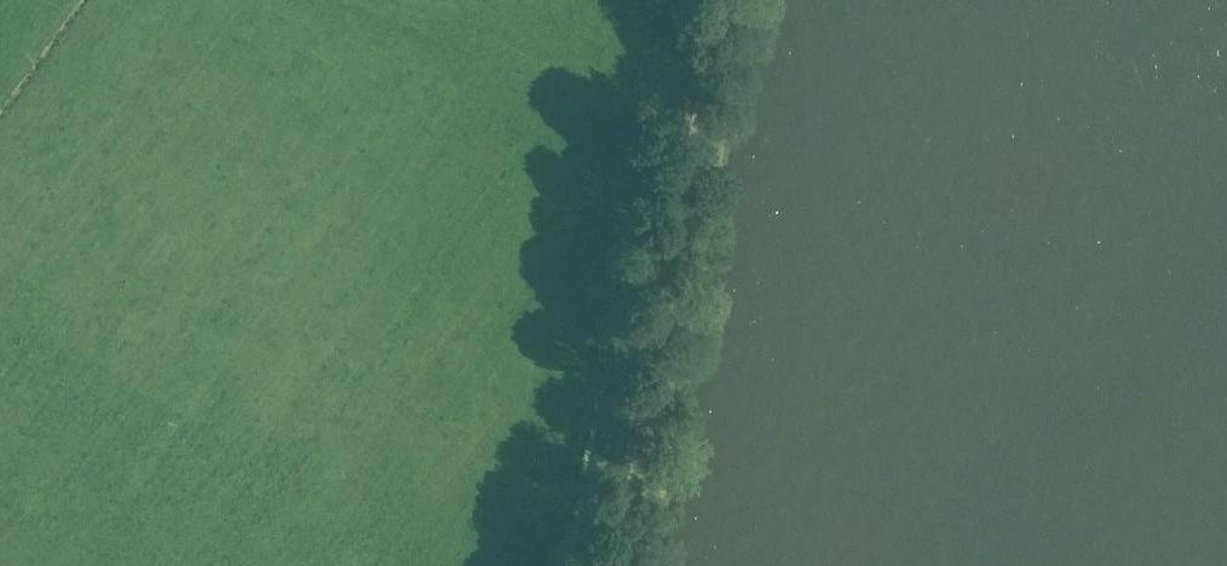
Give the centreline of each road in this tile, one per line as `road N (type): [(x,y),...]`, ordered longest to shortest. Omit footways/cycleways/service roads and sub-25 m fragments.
road 1 (track): [(405,0),(699,90)]

